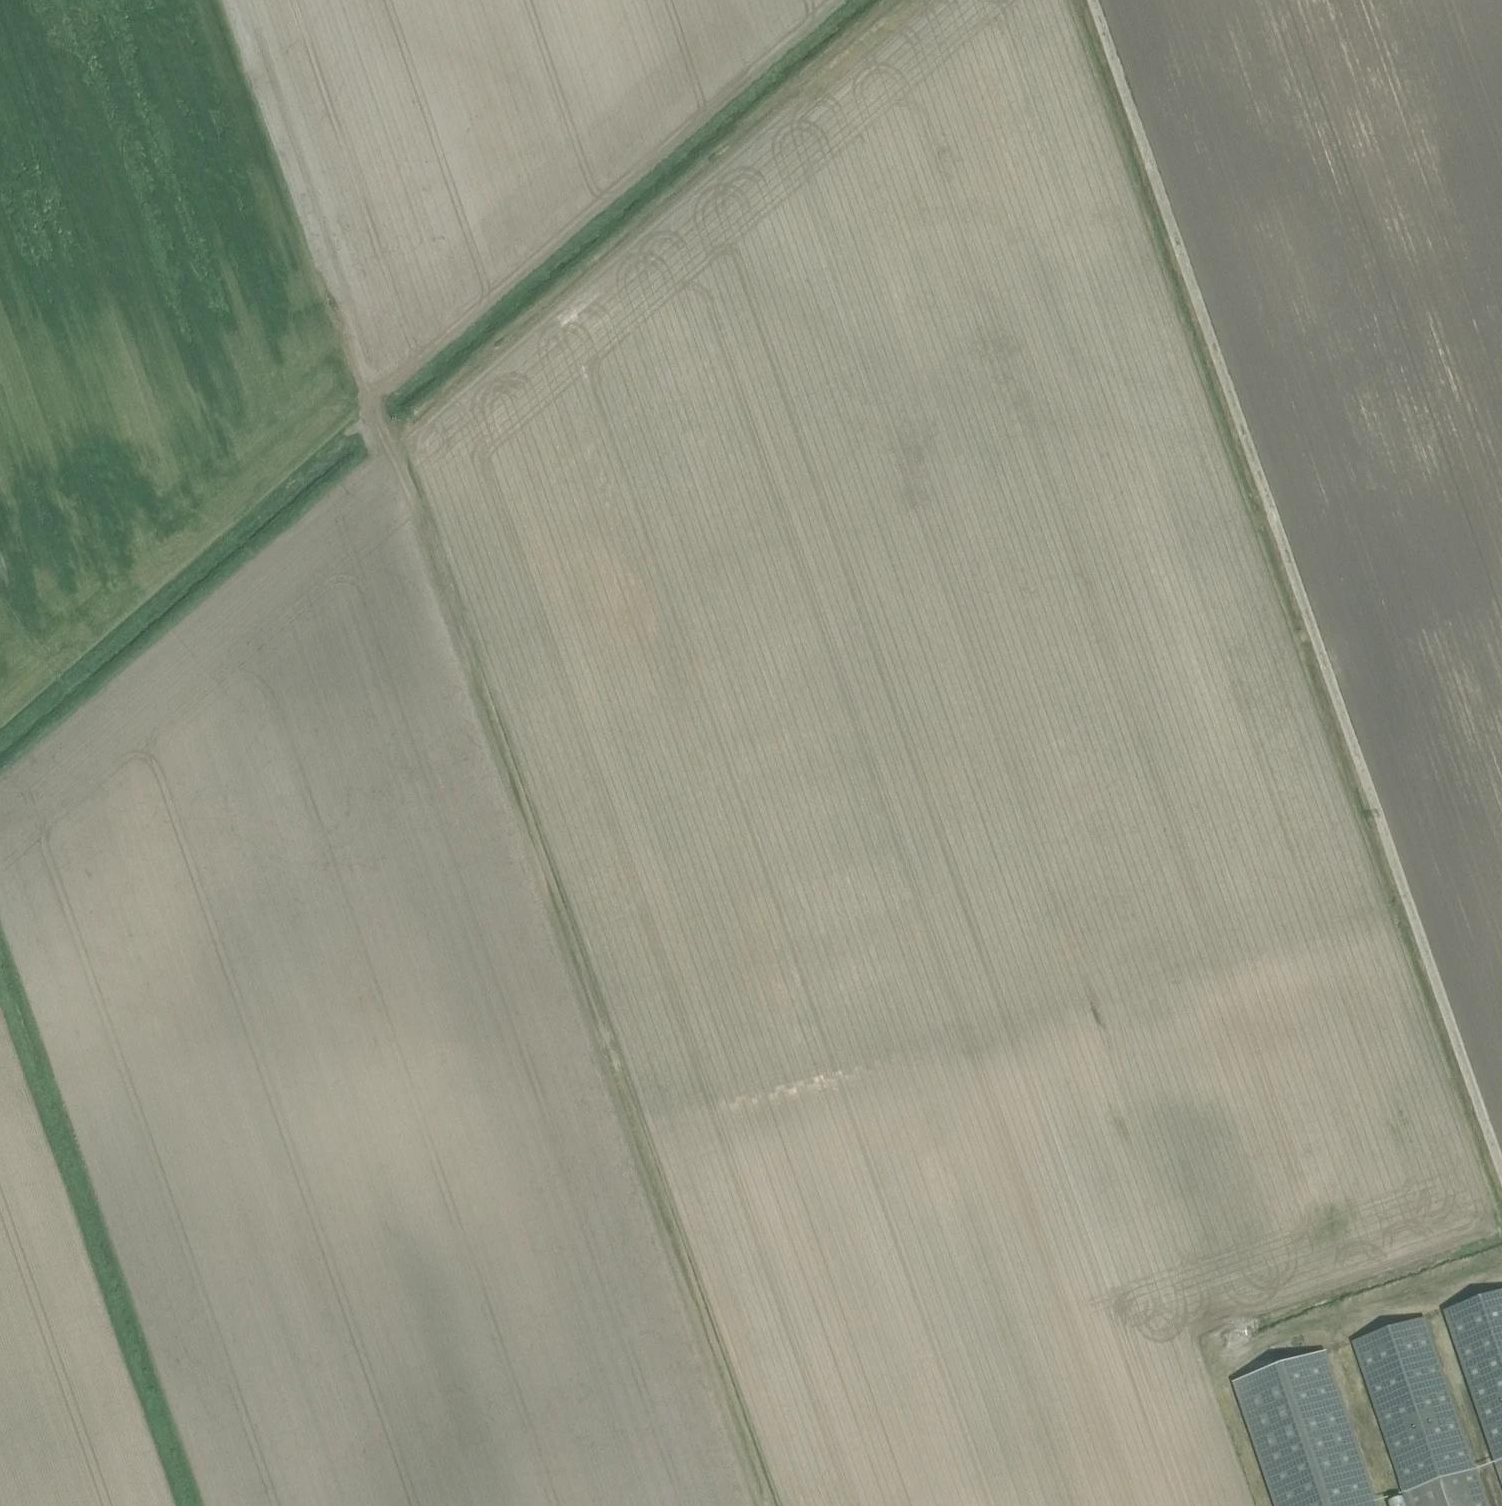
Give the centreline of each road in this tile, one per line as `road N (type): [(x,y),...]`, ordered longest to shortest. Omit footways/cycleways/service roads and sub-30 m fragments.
road 1 (track): [(773,1505),(246,0)]
road 2 (track): [(1501,1152),(1097,0)]

